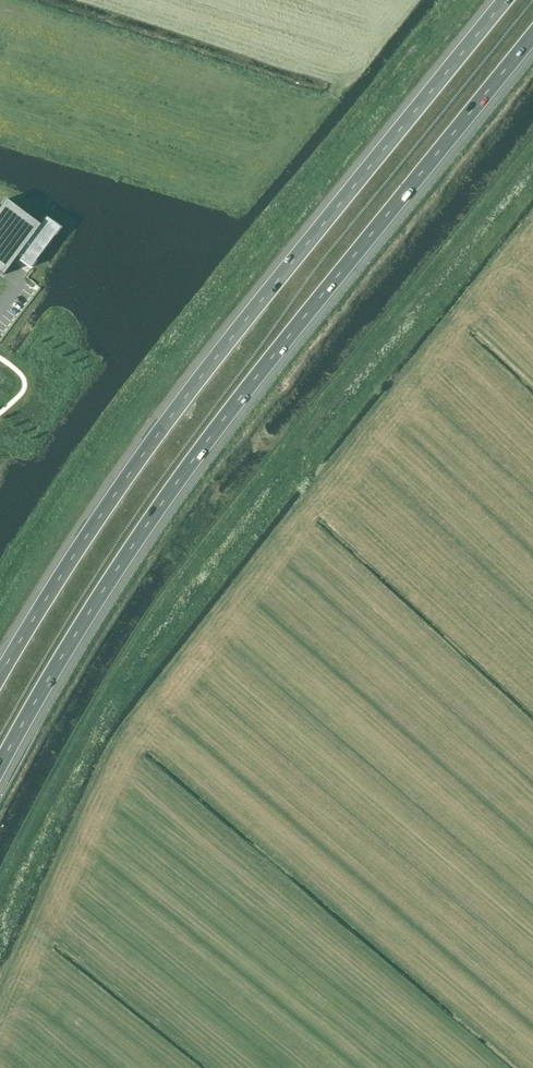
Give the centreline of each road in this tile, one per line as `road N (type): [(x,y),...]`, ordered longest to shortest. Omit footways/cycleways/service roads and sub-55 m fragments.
road 1 (motorway): [(0,765),(160,505),(532,27)]
road 2 (motorway): [(496,0),(133,468),(0,671)]

